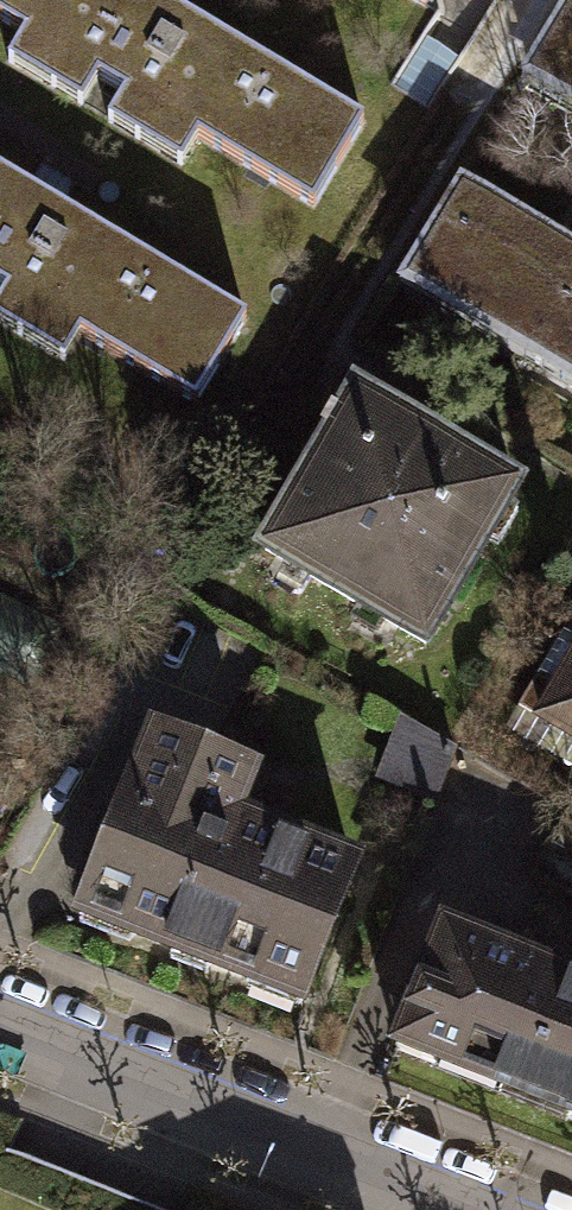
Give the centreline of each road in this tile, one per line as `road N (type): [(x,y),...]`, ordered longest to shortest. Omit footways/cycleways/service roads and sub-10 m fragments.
road 1 (residential): [(0,1015),(461,1209)]

